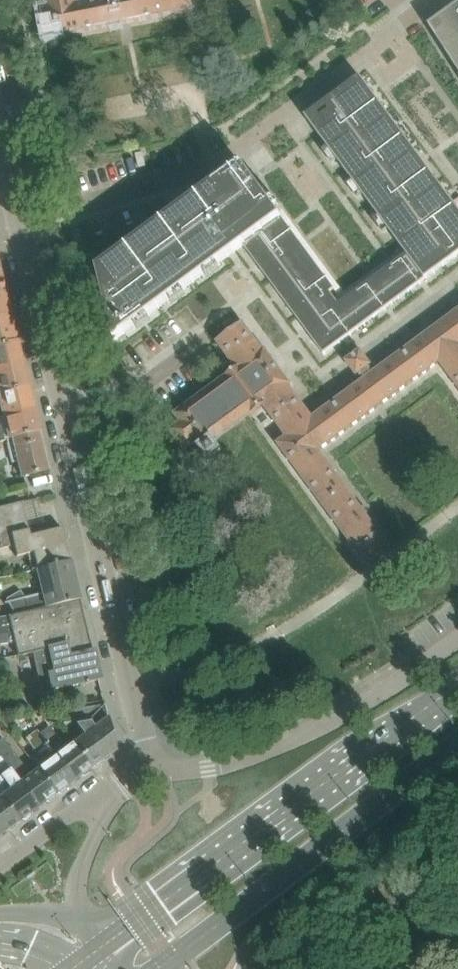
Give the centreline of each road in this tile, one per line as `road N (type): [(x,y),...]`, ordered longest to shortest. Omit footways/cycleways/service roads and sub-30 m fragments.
road 1 (residential): [(144,770),(0,154)]
road 2 (secondary): [(457,692),(102,947)]
road 3 (secondary): [(162,967),(457,748)]
road 4 (residential): [(144,770),(222,766),(278,745),(357,705),(457,637)]
road 5 (residential): [(123,785),(0,865)]
road 6 (residential): [(82,919),(77,888),(85,857),(123,785)]

